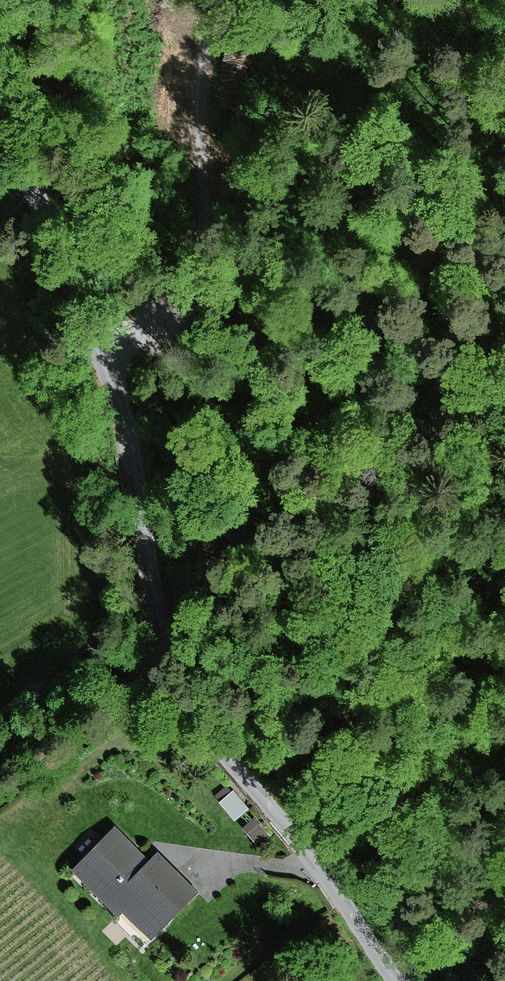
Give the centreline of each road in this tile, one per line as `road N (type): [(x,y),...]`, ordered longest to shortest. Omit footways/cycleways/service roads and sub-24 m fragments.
road 1 (tertiary): [(396,980),(174,682),(129,434),(0,98)]
road 2 (track): [(227,0),(199,66),(206,225),(194,276),(179,313),(105,357)]
road 3 (track): [(0,803),(174,682)]

